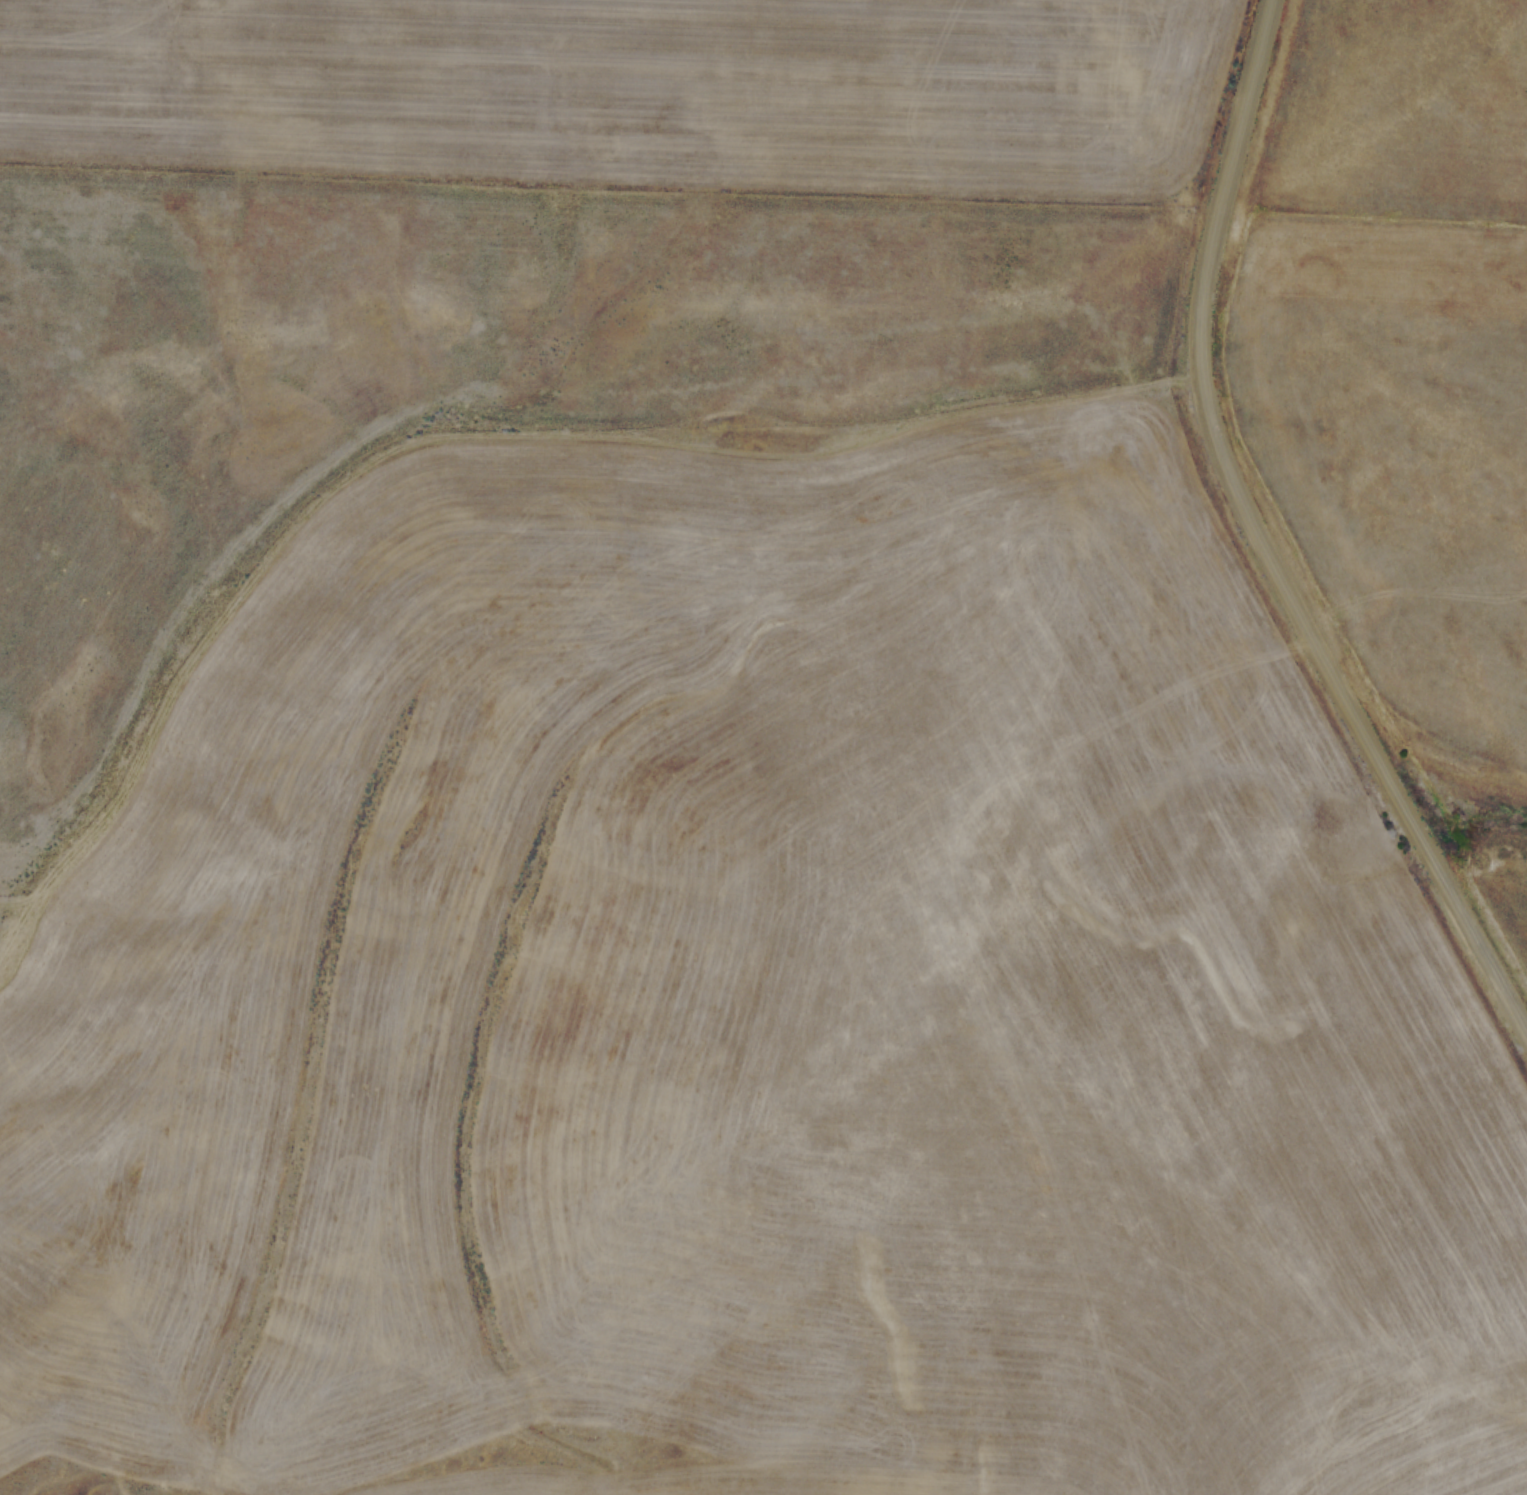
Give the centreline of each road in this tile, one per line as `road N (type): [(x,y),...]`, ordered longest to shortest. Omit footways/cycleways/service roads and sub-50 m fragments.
road 1 (residential): [(1526,1029),(1253,528),(1208,420),(1198,327),(1204,263),(1271,0)]

